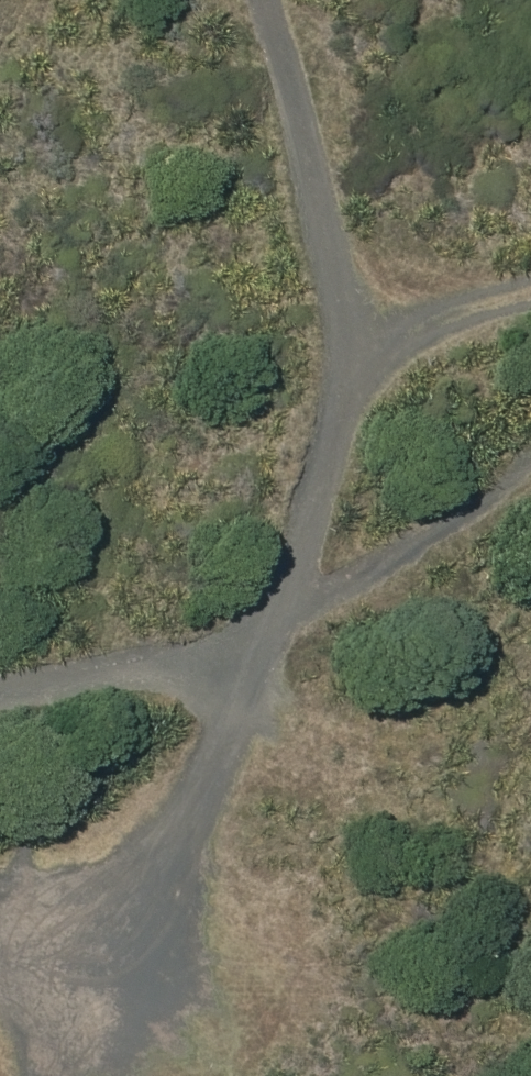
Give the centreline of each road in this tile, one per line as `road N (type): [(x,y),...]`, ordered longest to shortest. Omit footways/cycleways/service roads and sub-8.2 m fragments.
road 1 (track): [(530,296),(372,355),(329,422),(291,561),(239,662)]
road 2 (track): [(239,662),(206,785),(83,992),(50,1075)]
road 3 (track): [(250,0),(355,381)]
road 4 (track): [(530,477),(239,662)]
road 5 (track): [(239,662),(0,694)]

